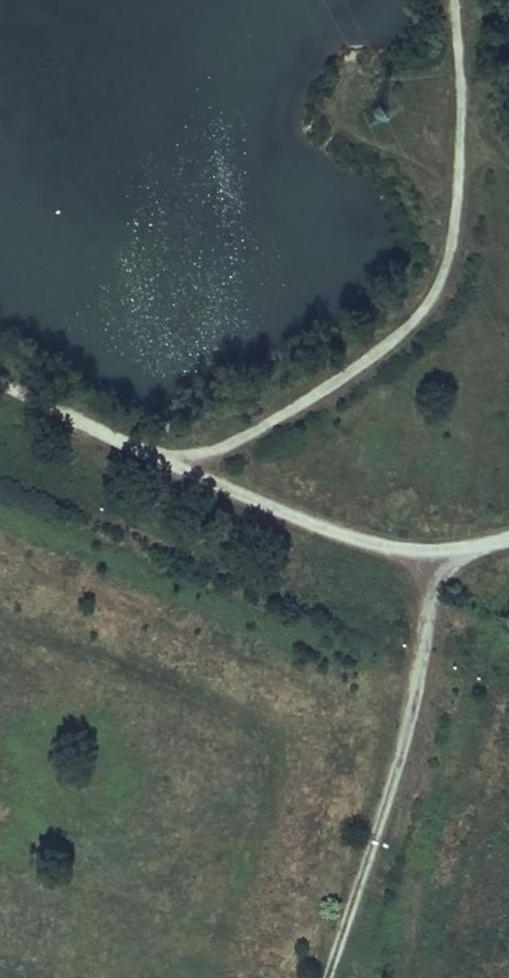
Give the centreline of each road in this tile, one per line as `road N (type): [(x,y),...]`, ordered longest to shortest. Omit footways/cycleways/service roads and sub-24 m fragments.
road 1 (track): [(155,455),(194,456),(254,431),(409,328),(436,294),(454,239),(462,169),(465,93),(453,0)]
road 2 (track): [(508,539),(436,562),(348,537),(0,387)]
road 3 (track): [(436,562),(413,712),(326,977)]

